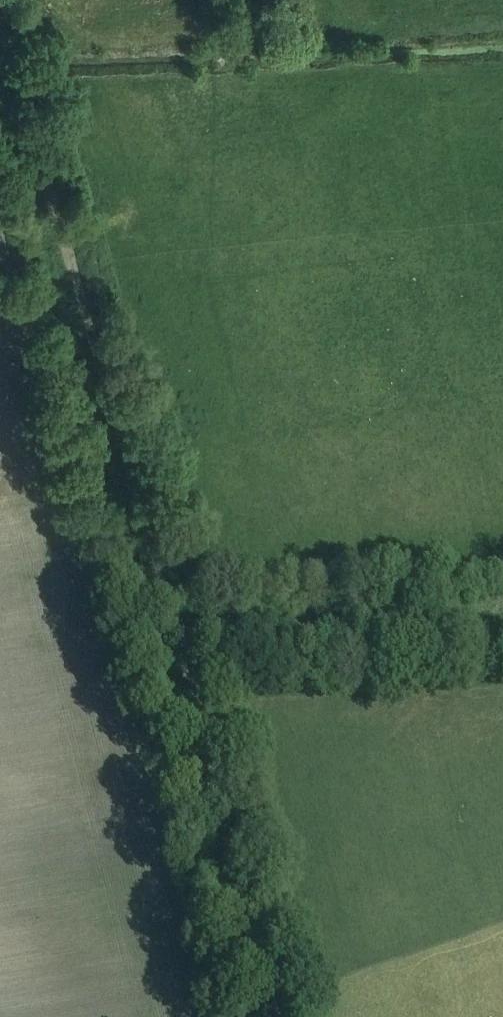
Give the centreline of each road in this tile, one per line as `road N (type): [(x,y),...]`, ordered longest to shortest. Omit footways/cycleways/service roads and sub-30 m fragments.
road 1 (track): [(178,617),(156,570),(0,29)]
road 2 (track): [(276,1016),(178,617)]
road 3 (track): [(178,617),(228,633),(502,626)]

